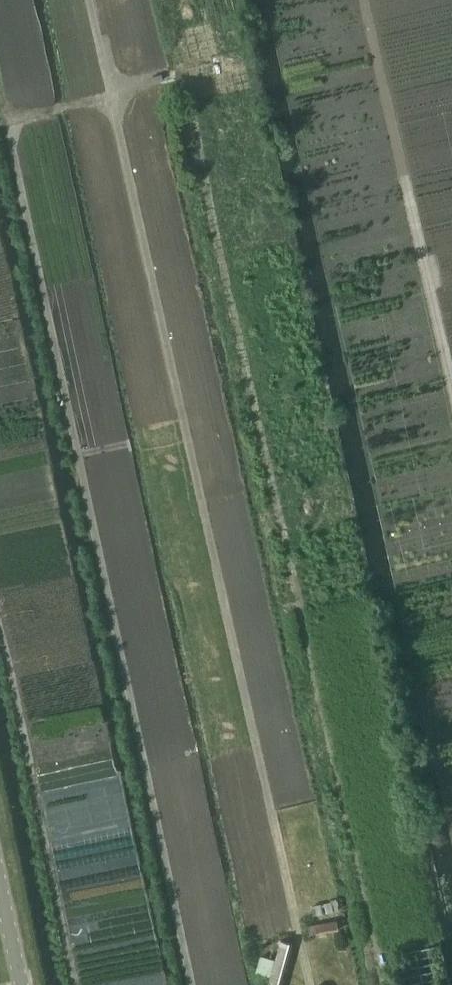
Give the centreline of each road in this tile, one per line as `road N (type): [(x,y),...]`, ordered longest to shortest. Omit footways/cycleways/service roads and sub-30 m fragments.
road 1 (track): [(451,392),(364,0)]

